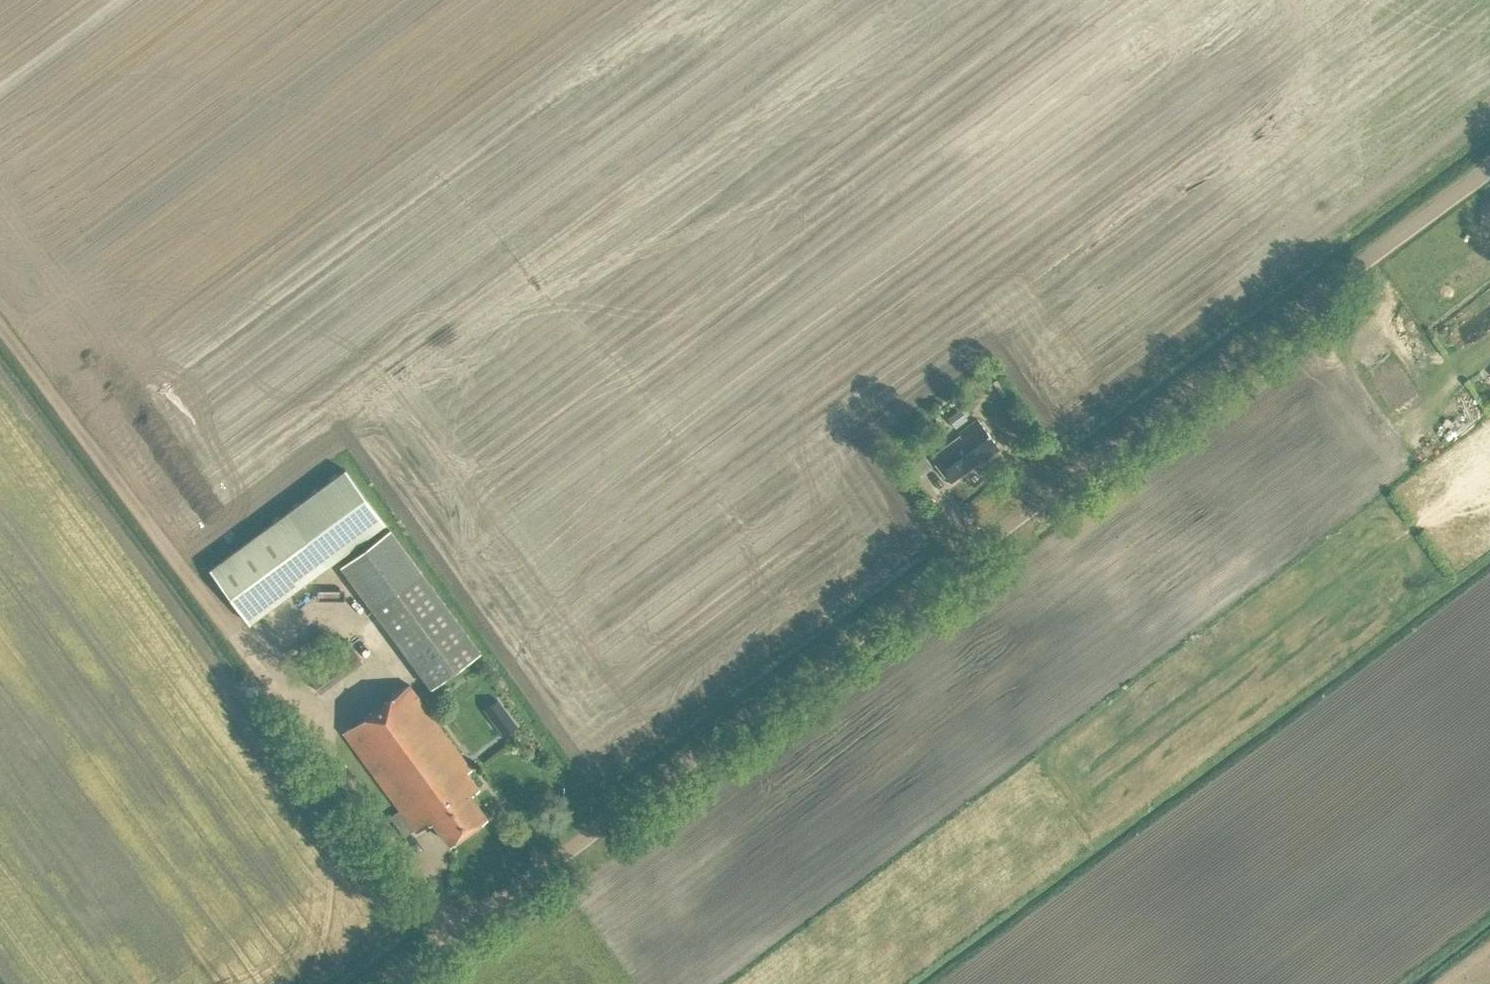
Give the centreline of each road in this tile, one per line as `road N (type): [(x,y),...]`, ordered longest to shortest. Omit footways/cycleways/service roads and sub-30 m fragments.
road 1 (unclassified): [(373,983),(1489,160)]

